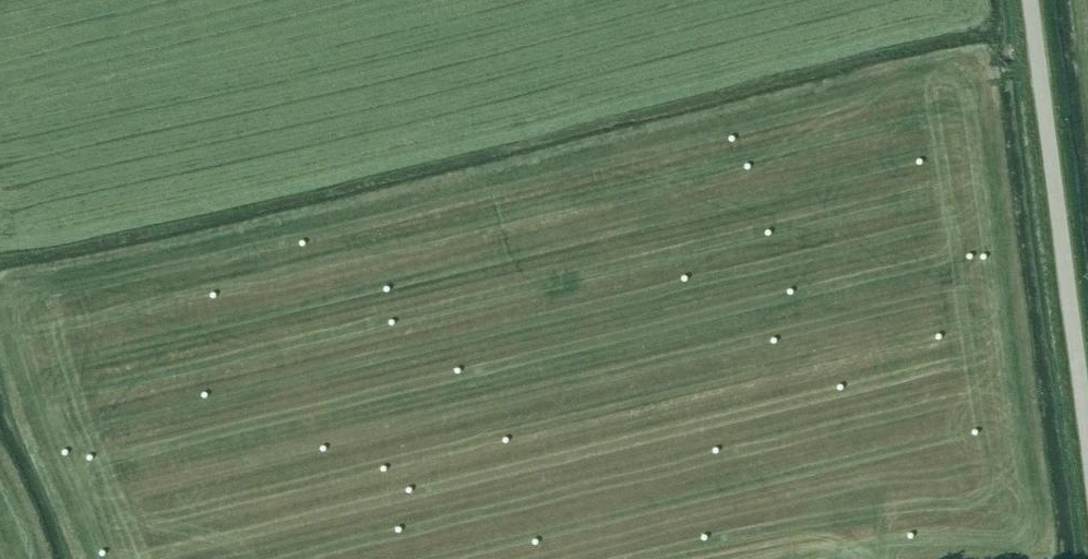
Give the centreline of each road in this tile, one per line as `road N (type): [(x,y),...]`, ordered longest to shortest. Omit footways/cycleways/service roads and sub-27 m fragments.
road 1 (tertiary): [(1087,438),(1030,0)]

